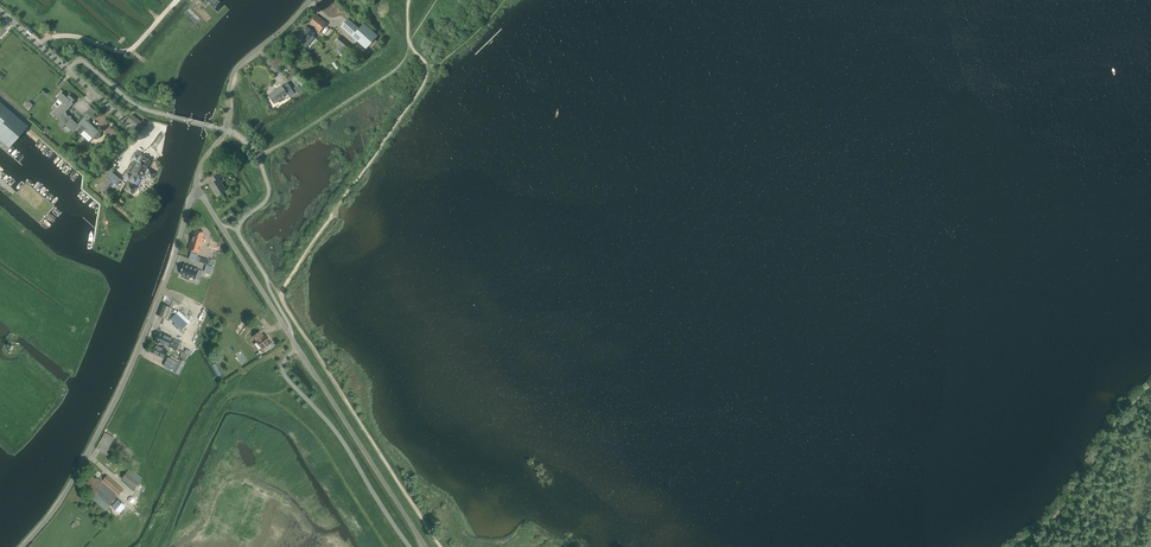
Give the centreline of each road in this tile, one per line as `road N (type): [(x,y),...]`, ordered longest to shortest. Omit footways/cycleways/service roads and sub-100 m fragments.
road 1 (unclassified): [(426,546),(194,187)]
road 2 (residential): [(22,546),(60,502),(120,392),(194,187)]
road 3 (residential): [(194,187),(225,130),(236,68),(311,0)]
road 4 (residential): [(140,135),(0,10)]
road 5 (track): [(39,45),(72,36),(127,51),(175,0)]

